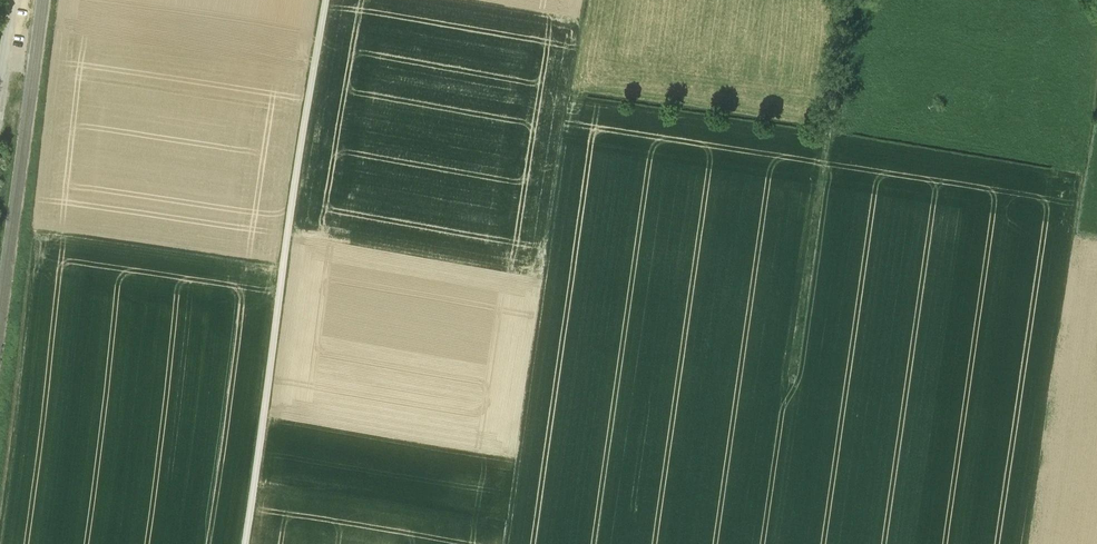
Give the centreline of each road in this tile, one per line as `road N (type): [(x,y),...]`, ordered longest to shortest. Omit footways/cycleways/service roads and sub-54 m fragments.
road 1 (unclassified): [(326,0),(240,543)]

